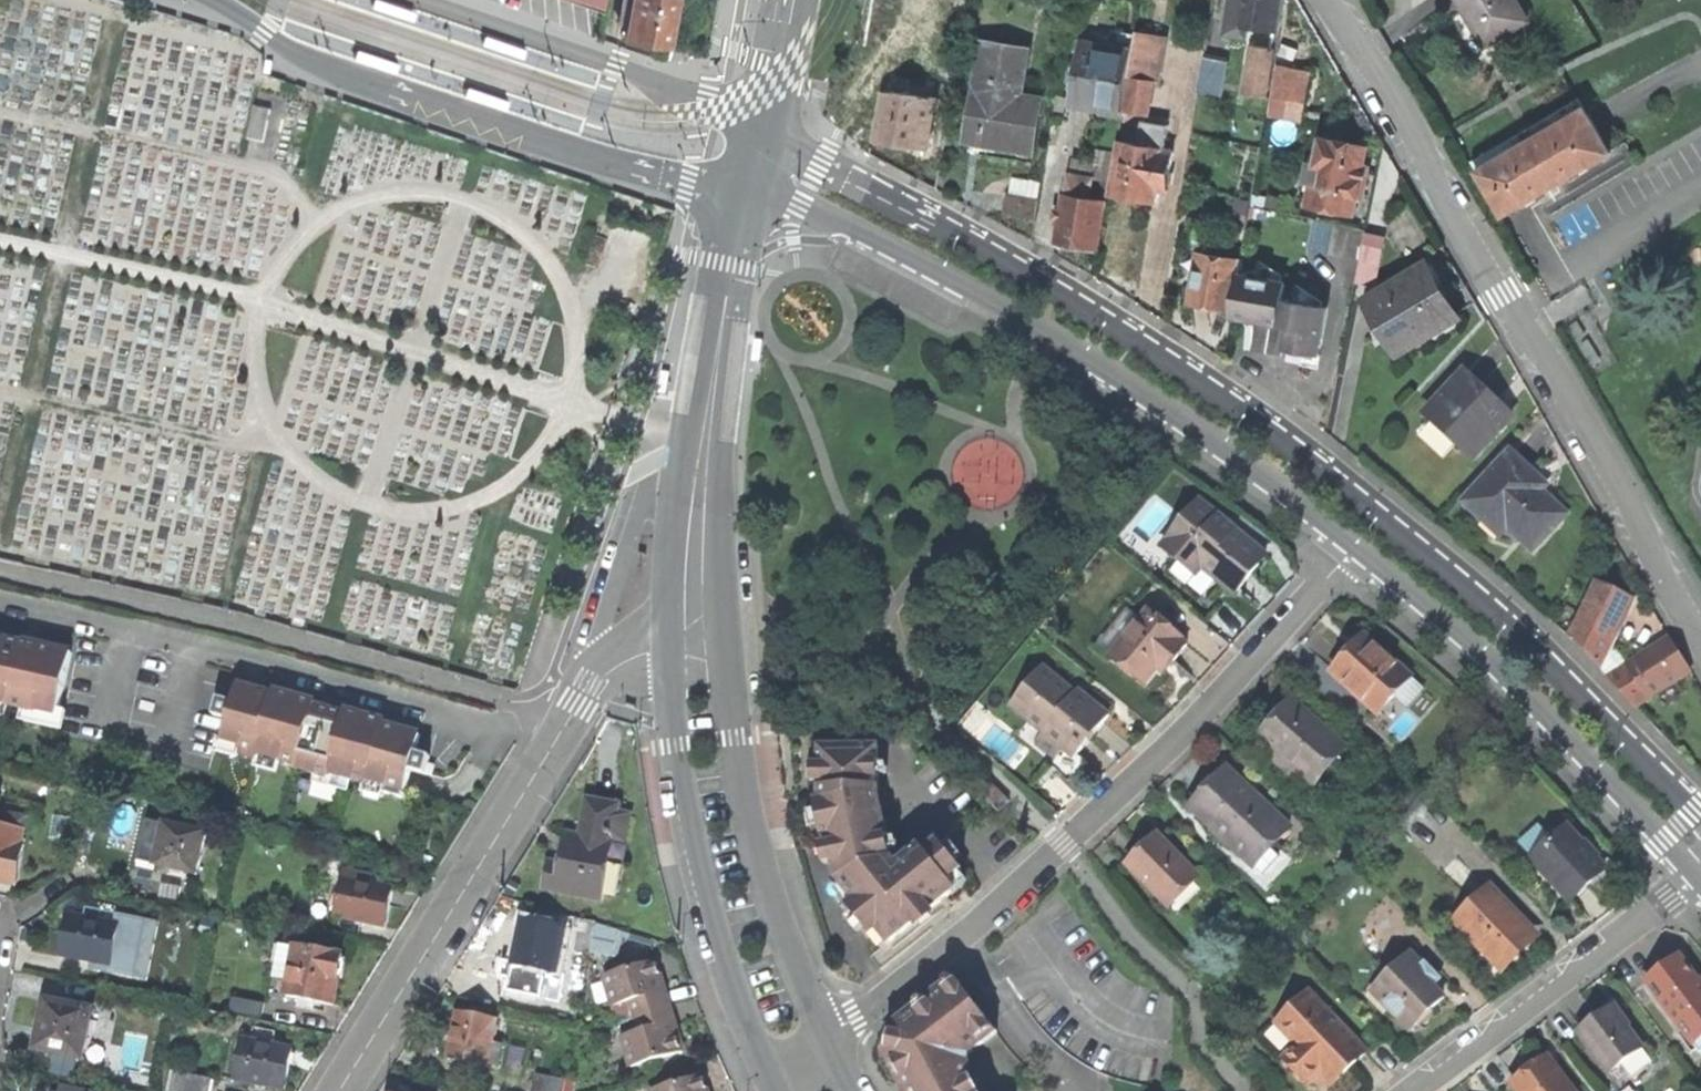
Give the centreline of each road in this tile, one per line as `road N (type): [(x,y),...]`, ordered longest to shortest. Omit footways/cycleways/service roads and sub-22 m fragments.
road 1 (residential): [(1700,820),(1535,653),(1353,495),(1178,367),(978,247),(758,134)]
road 2 (residential): [(1700,646),(1594,436),(1500,296),(1402,113),(1326,0)]
road 3 (residential): [(827,1036),(994,909),(1203,713),(1352,549)]
road 4 (residential): [(743,194),(801,206),(965,288),(1166,408),(1352,549)]
road 5 (residential): [(213,0),(346,75),(585,155),(743,194)]
road 6 (residential): [(666,650),(611,671),(580,704),(339,1090)]
road 7 (residential): [(1352,549),(1517,686),(1695,875)]
road 8 (residential): [(666,650),(702,881),(765,1074)]
road 9 (residential): [(827,1036),(756,849),(723,639)]
road 10 (residential): [(758,134),(614,66),(417,0)]
road 11 (residential): [(1695,875),(1419,1090)]
road 12 (residential): [(696,472),(743,194)]
road 13 (residential): [(696,472),(674,563),(666,650)]
road 14 (residential): [(723,639),(696,472)]
road 15 (residential): [(788,0),(758,134)]

